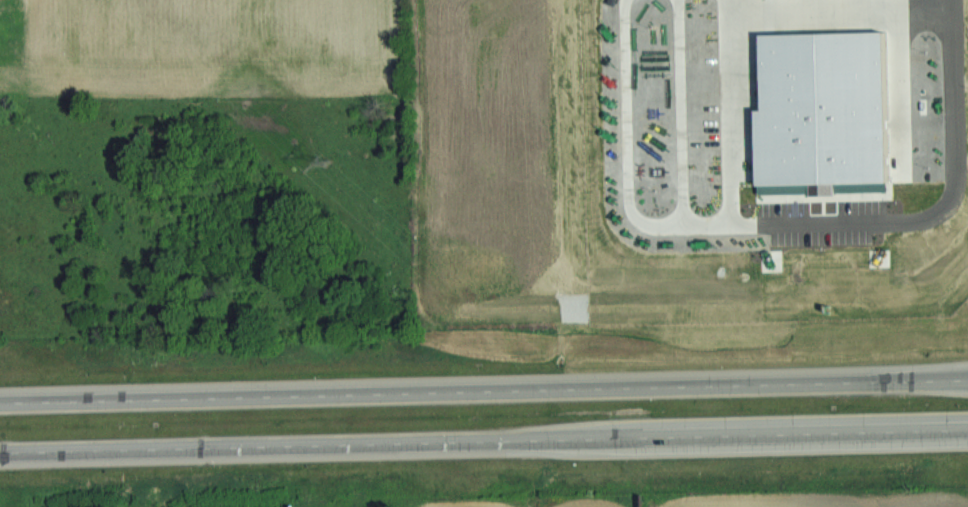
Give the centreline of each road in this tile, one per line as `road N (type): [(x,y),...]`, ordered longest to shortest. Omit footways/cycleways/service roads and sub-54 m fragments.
road 1 (trunk): [(0,450),(967,426)]
road 2 (trunk): [(967,377),(0,400)]

